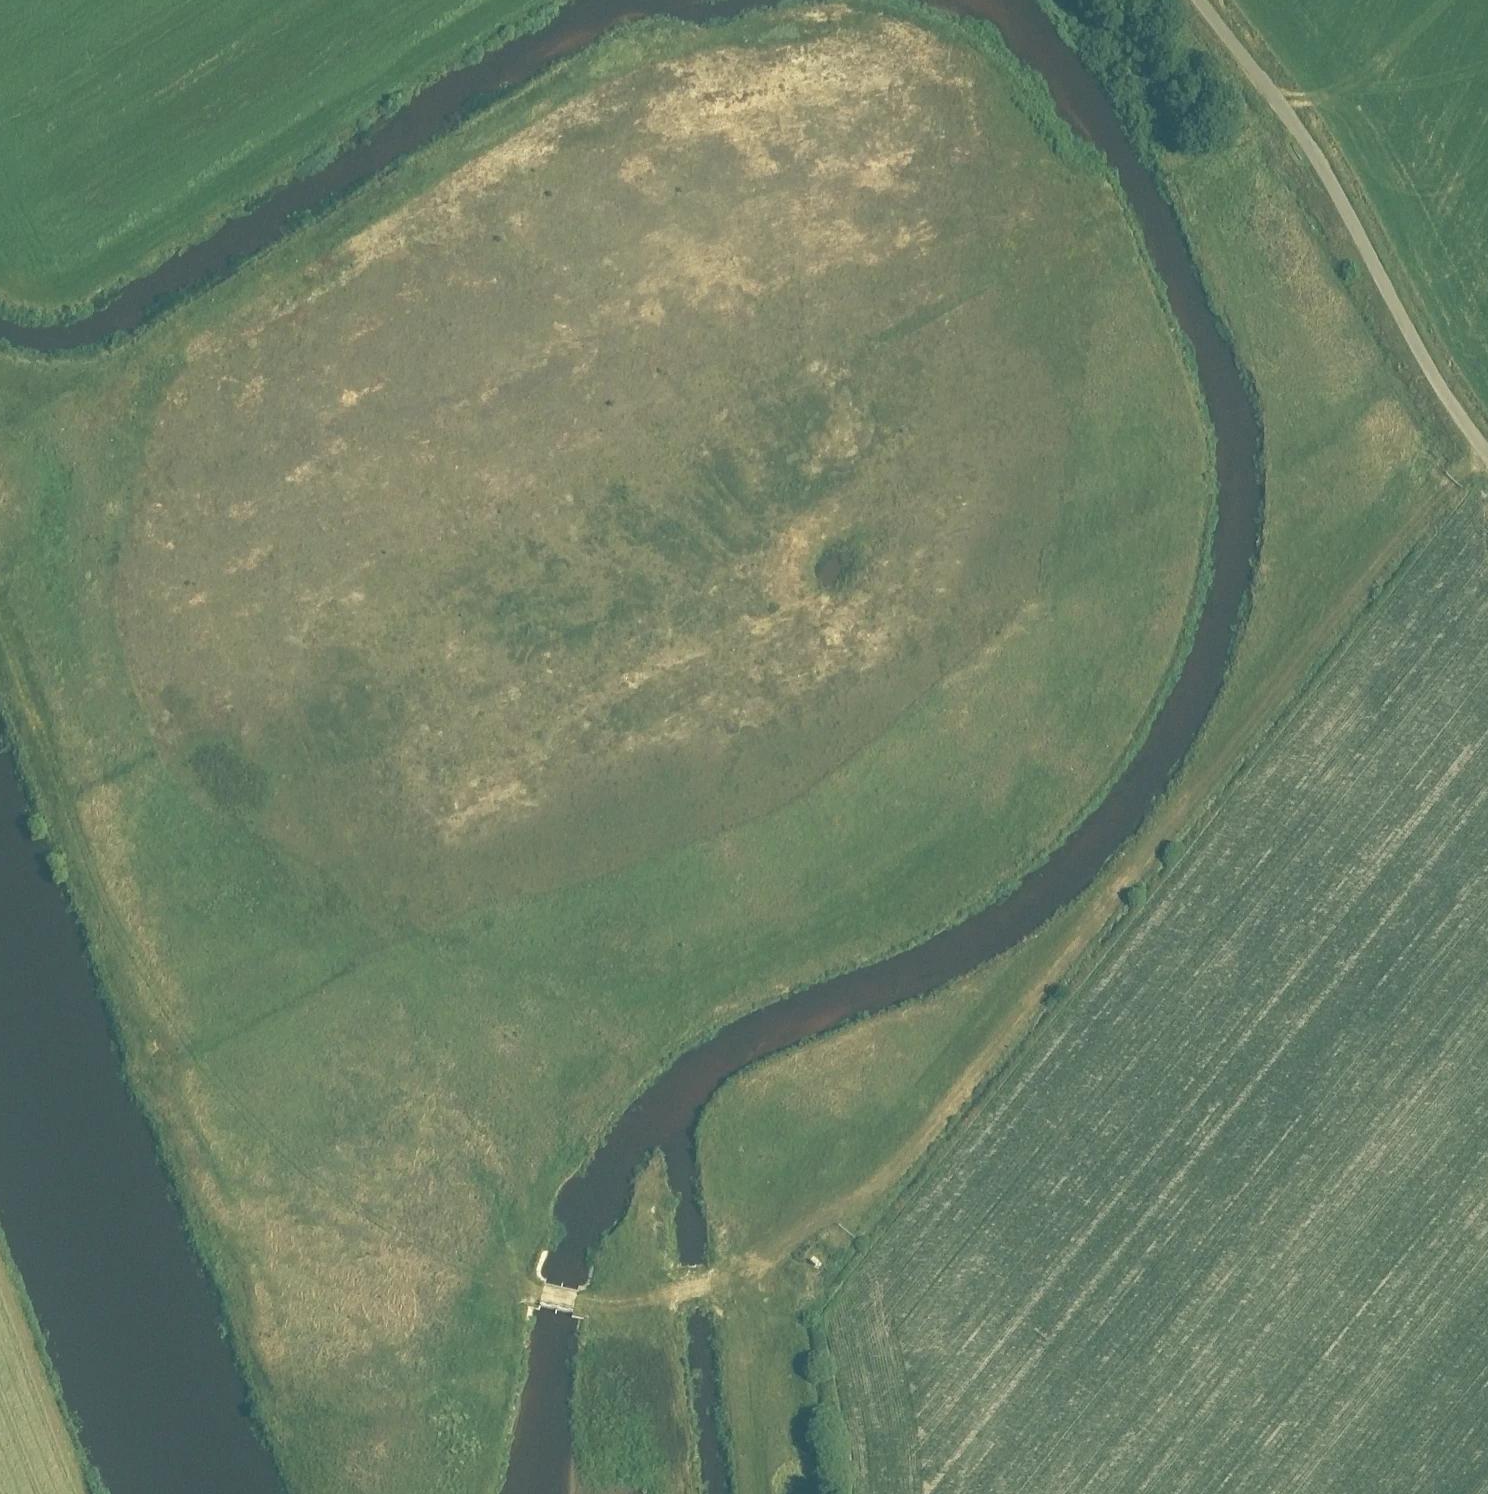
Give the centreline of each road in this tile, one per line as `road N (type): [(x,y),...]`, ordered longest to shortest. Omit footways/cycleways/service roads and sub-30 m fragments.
road 1 (unclassified): [(1487,448),(1432,376),(1332,180),(1201,0)]

